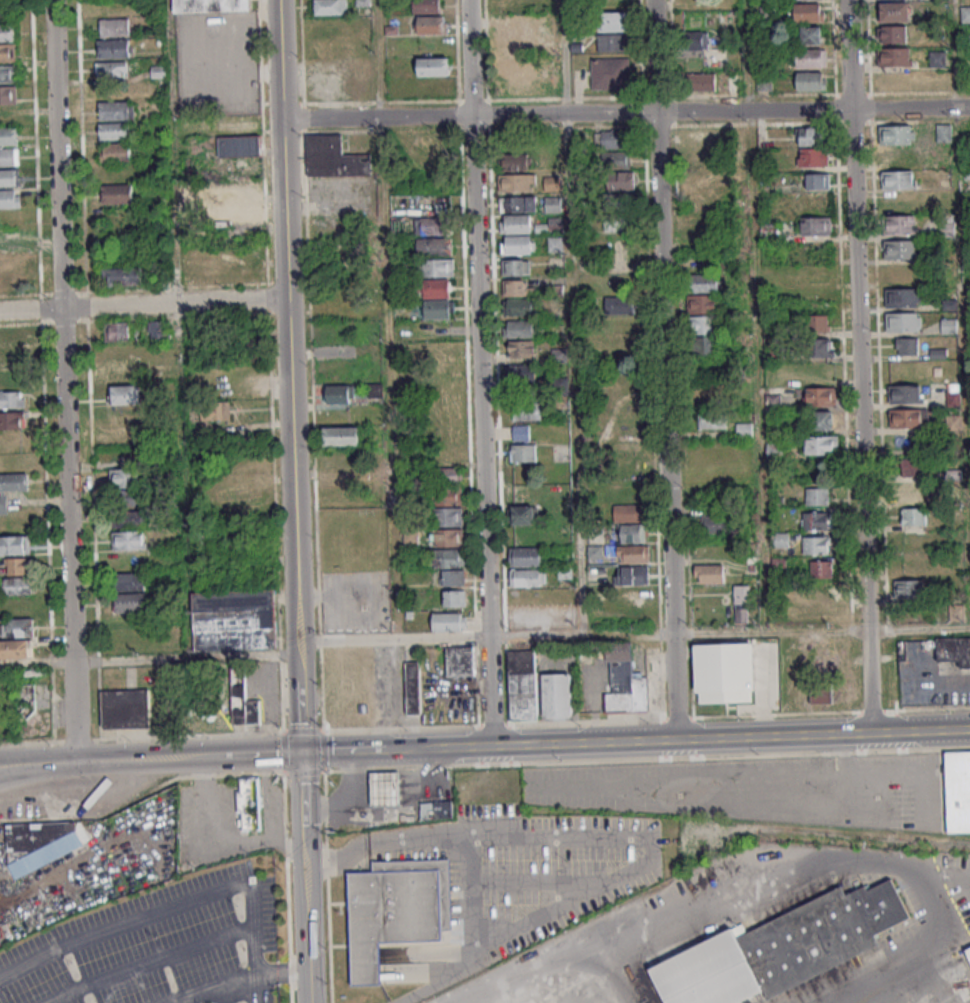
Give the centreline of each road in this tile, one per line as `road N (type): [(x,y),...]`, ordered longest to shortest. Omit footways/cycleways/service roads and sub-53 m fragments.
road 1 (residential): [(653,0),(677,740)]
road 2 (residential): [(492,747),(472,116)]
road 3 (residential): [(871,734),(851,109)]
road 4 (secondary): [(366,751),(871,734)]
road 5 (residential): [(78,764),(62,309)]
road 6 (residential): [(472,116),(851,109)]
road 7 (tertiary): [(288,355),(277,0)]
road 8 (residential): [(62,309),(52,0)]
road 9 (tertiary): [(298,641),(288,355)]
road 10 (residential): [(287,298),(62,309)]
road 11 (secondary): [(39,766),(227,757)]
road 12 (tertiary): [(306,880),(302,753)]
road 13 (residential): [(345,118),(472,116)]
road 14 (tertiary): [(310,1002),(306,880)]

